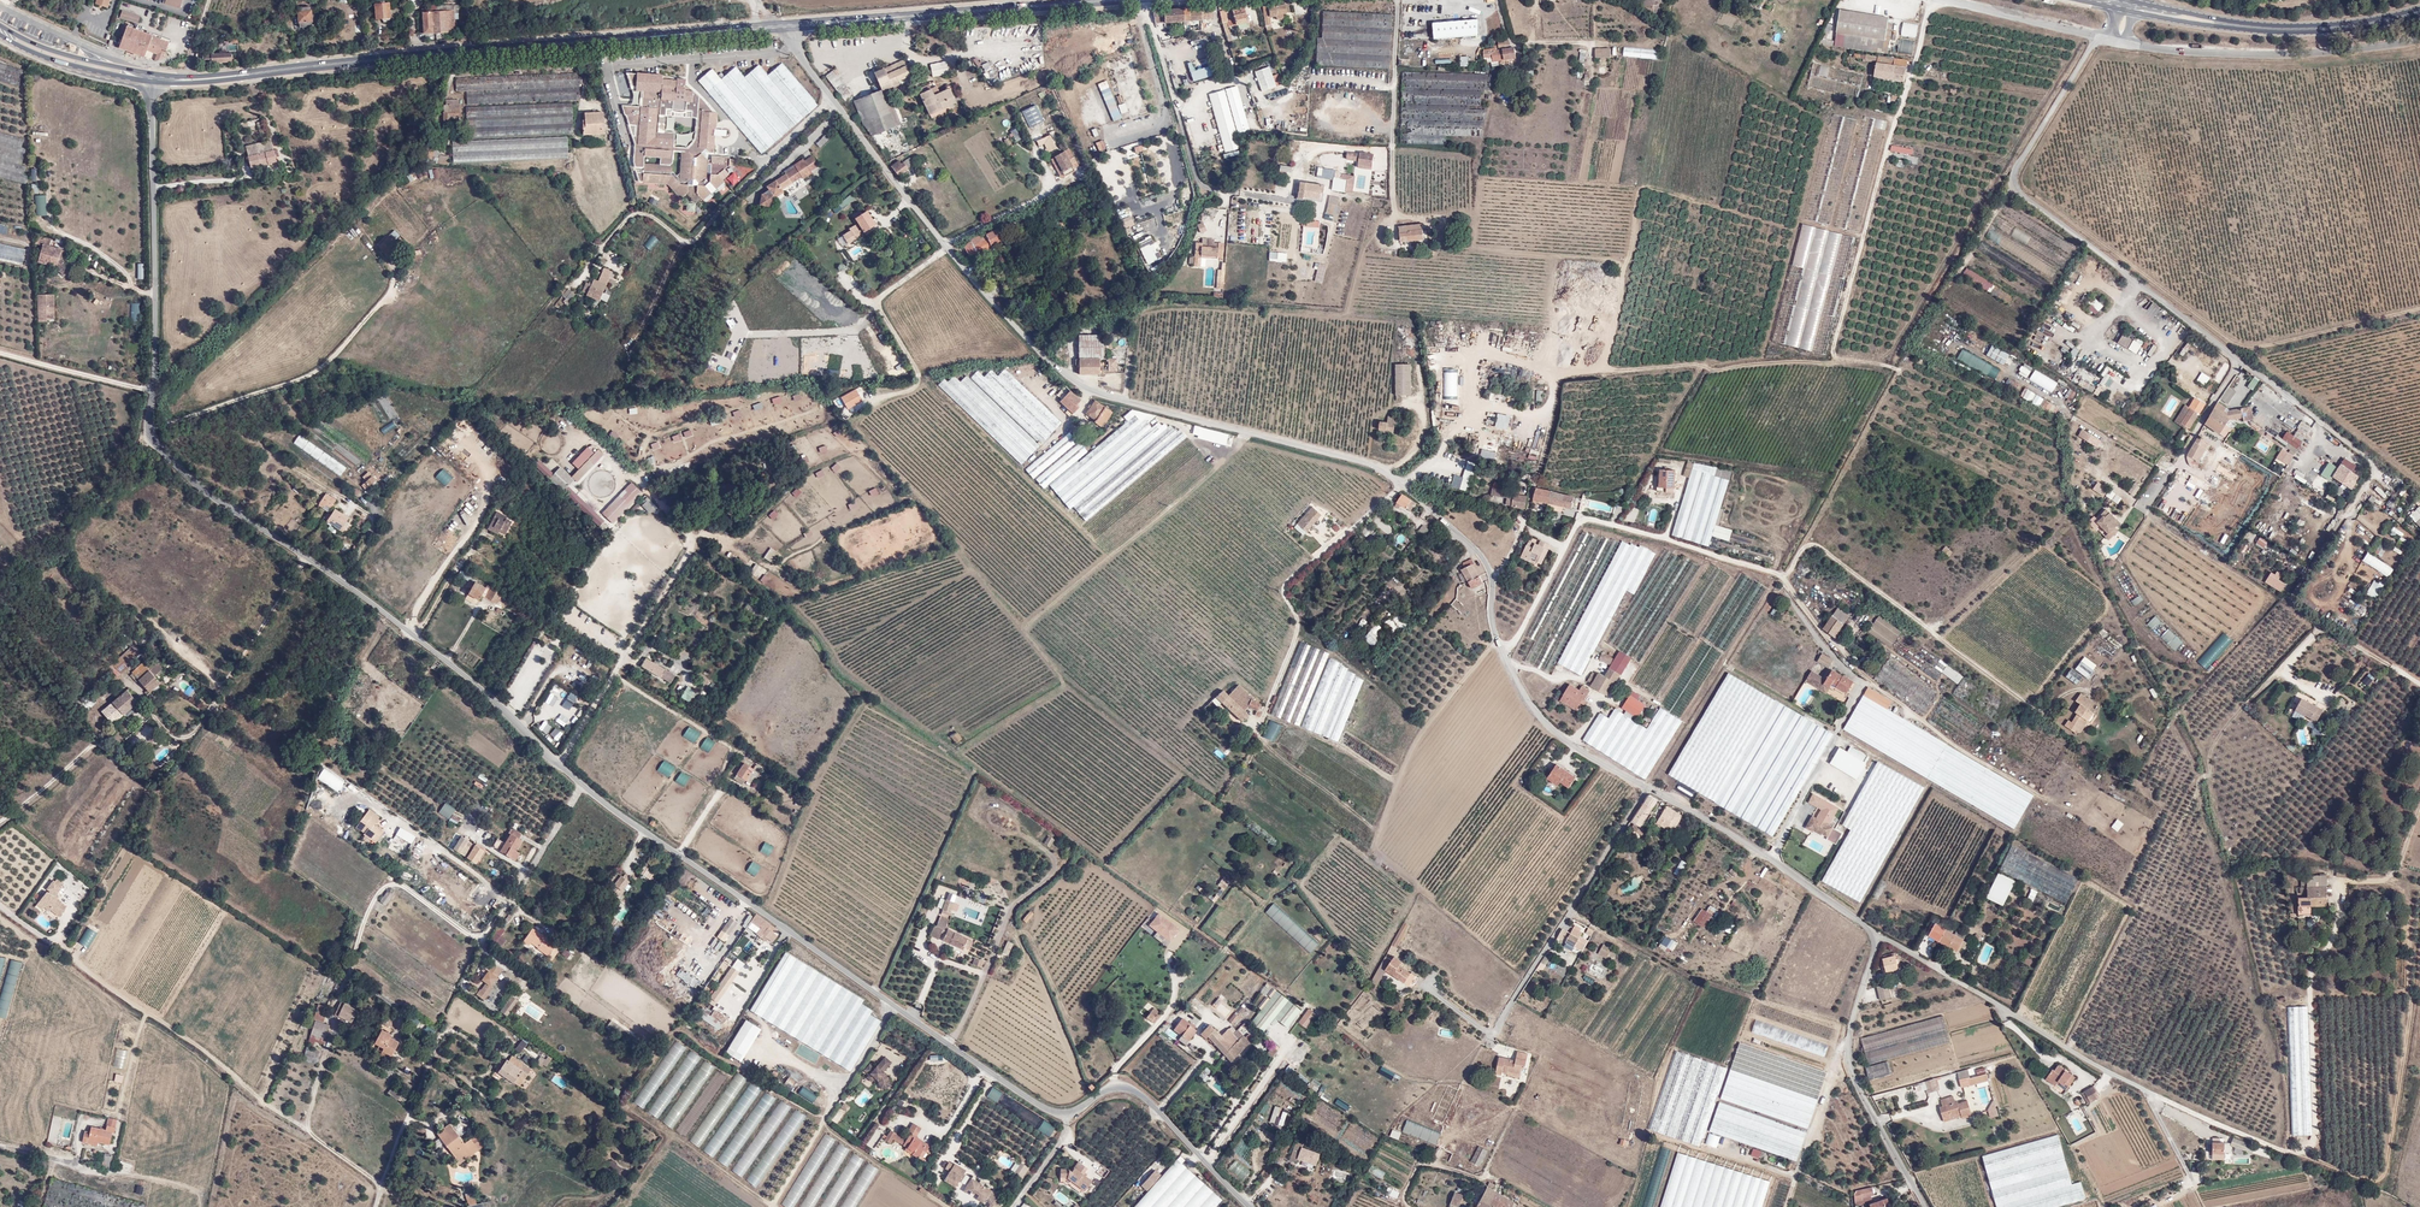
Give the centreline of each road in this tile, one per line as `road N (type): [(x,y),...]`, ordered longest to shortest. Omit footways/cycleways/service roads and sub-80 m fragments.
road 1 (unclassified): [(781,26),(973,279),(1070,379),(1162,411),(1365,461),(1400,482),(1484,559),(1497,635),(1541,719),(1864,925),(1876,937),(1876,955),(1852,1027),(1854,1076),(1927,1206)]
road 2 (unclassified): [(154,77),(156,348),(149,435),(159,449),(214,499),(341,580),(465,675),(582,787),(984,1069),(1066,1115),(1110,1087),(1132,1090),(1250,1206)]
road 3 (secondary): [(154,77),(781,26)]
road 4 (residential): [(2098,36),(2016,164),(2013,181),(2021,194),(2370,462)]
road 5 (track): [(2209,774),(2199,776),(2203,819),(2250,995),(2268,1026),(2279,1142),(2065,1041)]
road 6 (track): [(1217,465),(1029,624),(1028,634),(1068,684),(1215,790),(1254,736)]
road 7 (track): [(2032,188),(2031,165),(2098,54),(2247,65),(2419,52)]
road 8 (track): [(2021,194),(2039,188),(2242,344),(2262,347),(2419,309)]
road 9 (track): [(9,816),(99,887),(127,842),(350,976)]
road 10 (track): [(1183,771),(1102,860),(963,758),(966,747),(1068,684)]
road 11 (track): [(2240,948),(2120,895),(2163,811),(2135,782),(2180,710),(2208,765)]
road 12 (track): [(2383,879),(2408,912),(2404,987),(2414,996),(2387,1170),(2379,1180),(2364,1180),(2297,1153)]
road 13 (track): [(2285,672),(2217,735),(2209,776),(2264,989),(2311,991)]
road 14 (track): [(1424,219),(1475,212),(1472,248),(1625,261),(1603,362),(1557,372)]
road 15 (track): [(1625,261),(1636,195),(1648,185),(1797,229),(1760,364)]
road 16 (track): [(1373,849),(1418,888),(1368,974),(1299,882),(1340,837),(1367,857)]
road 17 (track): [(1551,255),(1548,324),(1349,310),(1362,252),(1390,239)]
road 18 (track): [(774,1206),(628,1103),(654,1059),(641,1029),(584,988)]
road 19 (track): [(343,498),(255,438),(340,400),(374,400),(407,437),(398,465),(381,470)]
road 20 (secondary): [(781,26),(1104,0)]
road 21 (track): [(1671,0),(1667,26),(1826,120),(1797,229)]
road 22 (track): [(1837,1063),(1744,1032),(1752,1014),(1835,1044),(1840,1026),(1758,999)]
road 23 (track): [(1611,699),(1629,687),(1658,701),(1698,638),(1671,619),(1710,563),(1733,577),(1708,618)]
road 24 (track): [(1603,362),(1610,371),(1848,361),(1899,369)]
road 25 (unclassified): [(2128,43),(2298,56),(2419,40)]
road 26 (unclassified): [(1897,119),(1929,13),(1943,2),(2098,36)]
road 27 (residential): [(1146,0),(1202,185),(1293,200)]
road 28 (track): [(2159,818),(2090,817),(2060,805),(1912,713)]
road 29 (track): [(1557,372),(1501,350),(1486,353),(1472,423),(1543,450),(1553,413)]
road 30 (track): [(1841,362),(1834,349),(1897,119)]
road 31 (track): [(1500,643),(1408,752),(1373,849)]
road 32 (track): [(941,252),(1027,353),(915,366)]
road 33 (track): [(976,768),(874,991)]
road 34 (track): [(2017,187),(1948,294),(2029,340),(2049,341)]
road 35 (track): [(1066,426),(1087,448),(1138,412),(1183,427),(1217,465),(1249,431)]
road 36 (track): [(939,58),(966,83),(1000,97),(1058,68),(1102,33),(1141,19)]
road 37 (track): [(793,607),(842,669),(961,753)]
road 38 (track): [(1873,904),(1889,889),(1886,879),(1933,793),(2012,840)]
road 39 (track): [(831,754),(810,786),(814,803),(770,904),(813,937)]
road 40 (track): [(2419,483),(2268,366),(2254,346)]
road 41 (track): [(829,652),(970,570),(1004,606)]
road 42 (track): [(1758,999),(1708,983),(1678,1047),(1726,1065),(1744,1032)]
road 43 (track): [(872,693),(831,754),(952,820)]
road 44 (track): [(2240,709),(2304,767),(2231,852)]
road 45 (track): [(1587,43),(1611,41),(1613,86),(1645,98),(1636,160),(1641,188)]
road 46 (track): [(1699,365),(1654,451),(1739,464),(1744,472)]
road 47 (track): [(1411,1206),(1404,1194),(1423,1163),(1483,1179),(1515,1112)]
road 48 (track): [(724,786),(729,744),(614,674)]
road 49 (secondary): [(2133,11),(2240,30),(2303,28)]
road 50 (secondary): [(2303,28),(2135,2)]
road 51 (track): [(1295,633),(1429,723)]
road 52 (track): [(2063,1044),(2134,901)]
road 53 (track): [(987,810),(1048,851),(1055,865),(1008,915)]
road 54 (track): [(1379,832),(1254,736)]
road 55 (track): [(133,287),(111,260),(52,225),(47,173)]
road 56 (track): [(63,1162),(192,1188),(198,1206)]
road 57 (track): [(2058,400),(2109,439),(2100,472),(2135,500)]
road 58 (track): [(1172,1005),(1268,899)]
road 59 (track): [(1543,450),(1525,525),(1491,579)]
road 60 (track): [(1418,888),(1527,977)]
road 61 (track): [(1391,149),(1467,154),(1475,212)]
road 62 (track): [(1394,200),(1390,239),(1404,251),(1433,241),(1424,219),(1410,218)]
road 63 (track): [(1908,1174),(1977,1155),(1993,1206)]
road 64 (track): [(2120,895),(2012,840)]
road 65 (track): [(1859,921),(1873,904),(1939,912),(1967,925)]

